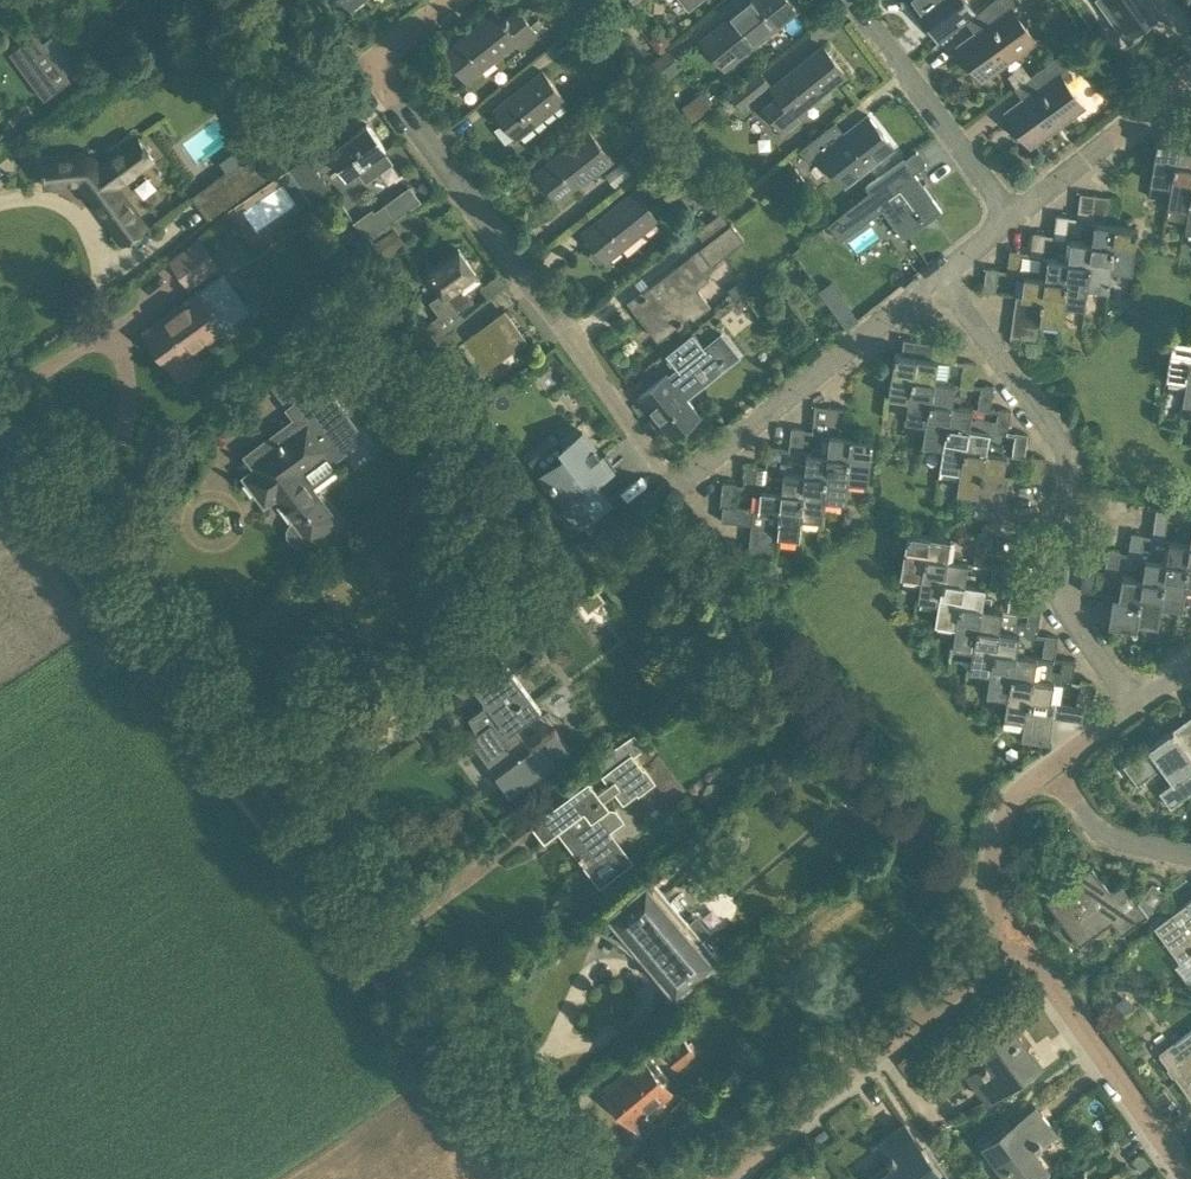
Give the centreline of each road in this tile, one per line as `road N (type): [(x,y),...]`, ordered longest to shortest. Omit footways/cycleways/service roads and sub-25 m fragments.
road 1 (residential): [(689,476),(668,478),(384,85),(391,50),(454,0)]
road 2 (residential): [(1136,706),(1058,596),(1067,458),(941,276)]
road 3 (residential): [(561,1178),(276,795)]
road 4 (residential): [(276,795),(0,425)]
road 5 (residential): [(724,1178),(1015,935)]
road 6 (residential): [(689,476),(941,276)]
road 7 (residential): [(1190,1178),(1015,935)]
road 8 (residential): [(1012,218),(854,0)]
road 9 (residential): [(457,654),(276,795)]
road 10 (residential): [(1012,218),(1190,76)]
road 11 (residential): [(1015,935),(996,900),(999,835),(1011,804),(1053,766)]
road 12 (residential): [(1190,855),(1096,828),(1053,766)]

